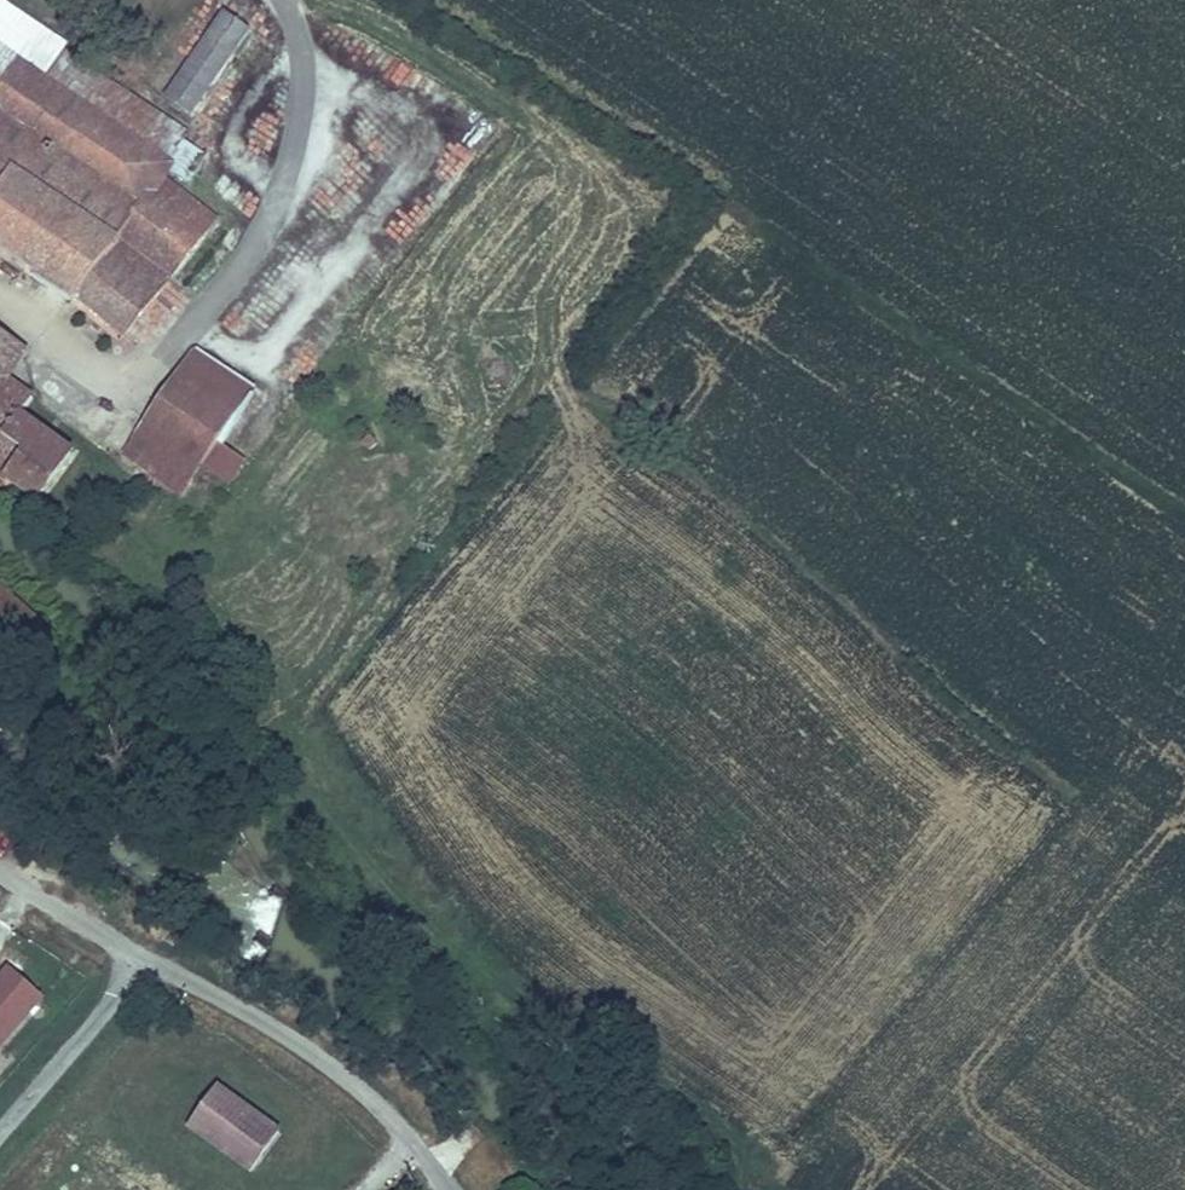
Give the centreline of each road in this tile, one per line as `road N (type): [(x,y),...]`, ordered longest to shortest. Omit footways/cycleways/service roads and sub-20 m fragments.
road 1 (unclassified): [(0,868),(104,935),(319,1052),(374,1094),(453,1189)]

